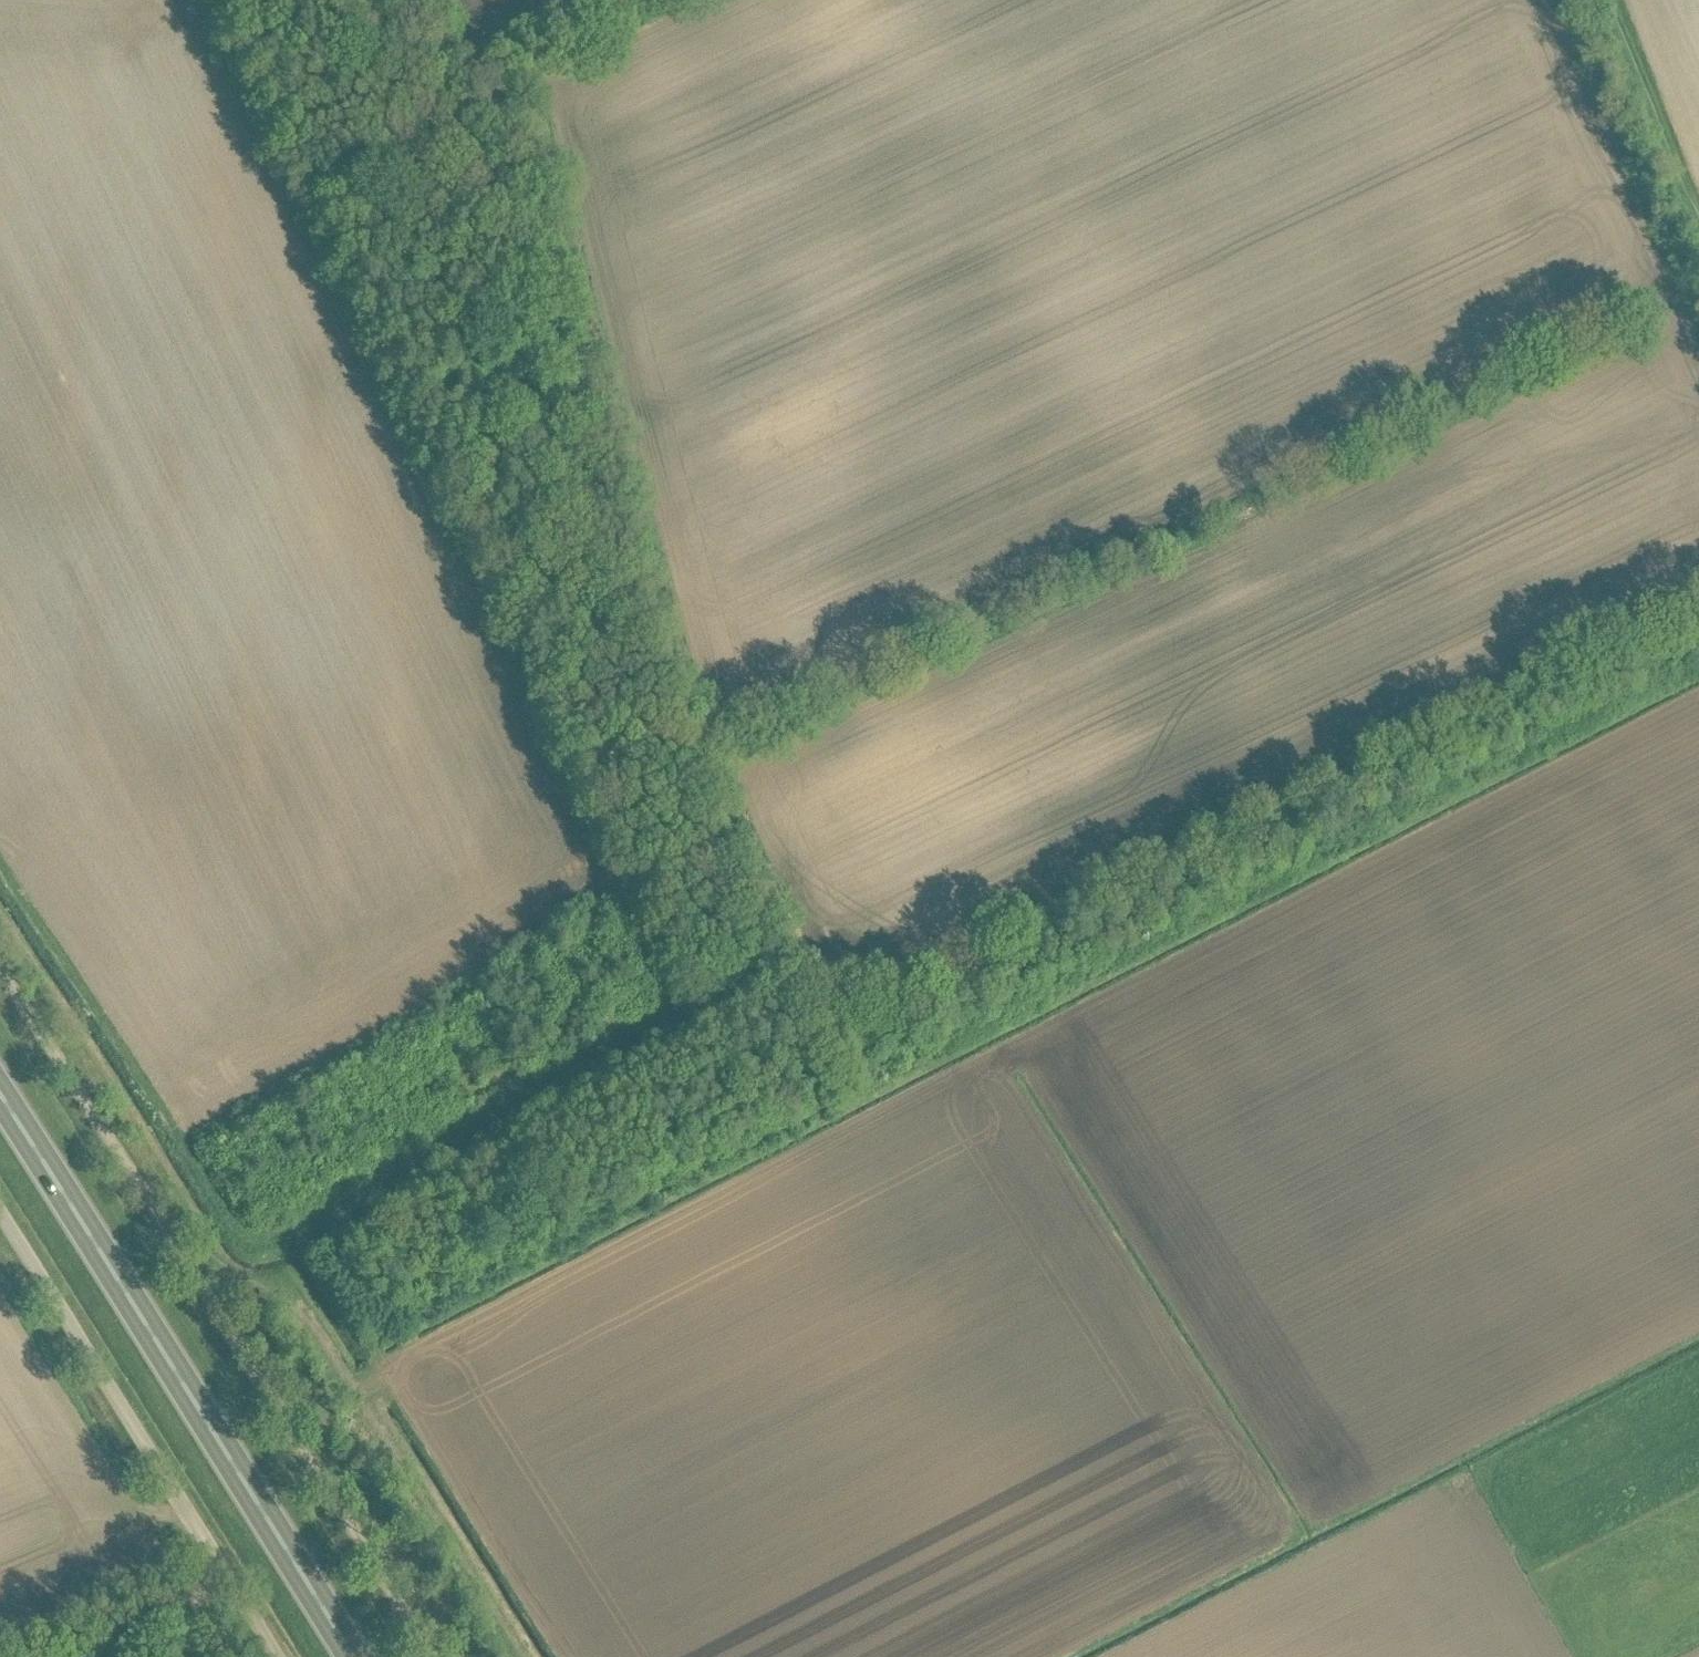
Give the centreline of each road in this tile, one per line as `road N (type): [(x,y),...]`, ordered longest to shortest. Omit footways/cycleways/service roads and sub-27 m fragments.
road 1 (track): [(433,1656),(0,972)]
road 2 (trunk): [(355,1656),(0,1100)]
road 3 (unclassified): [(0,1219),(272,1656)]

